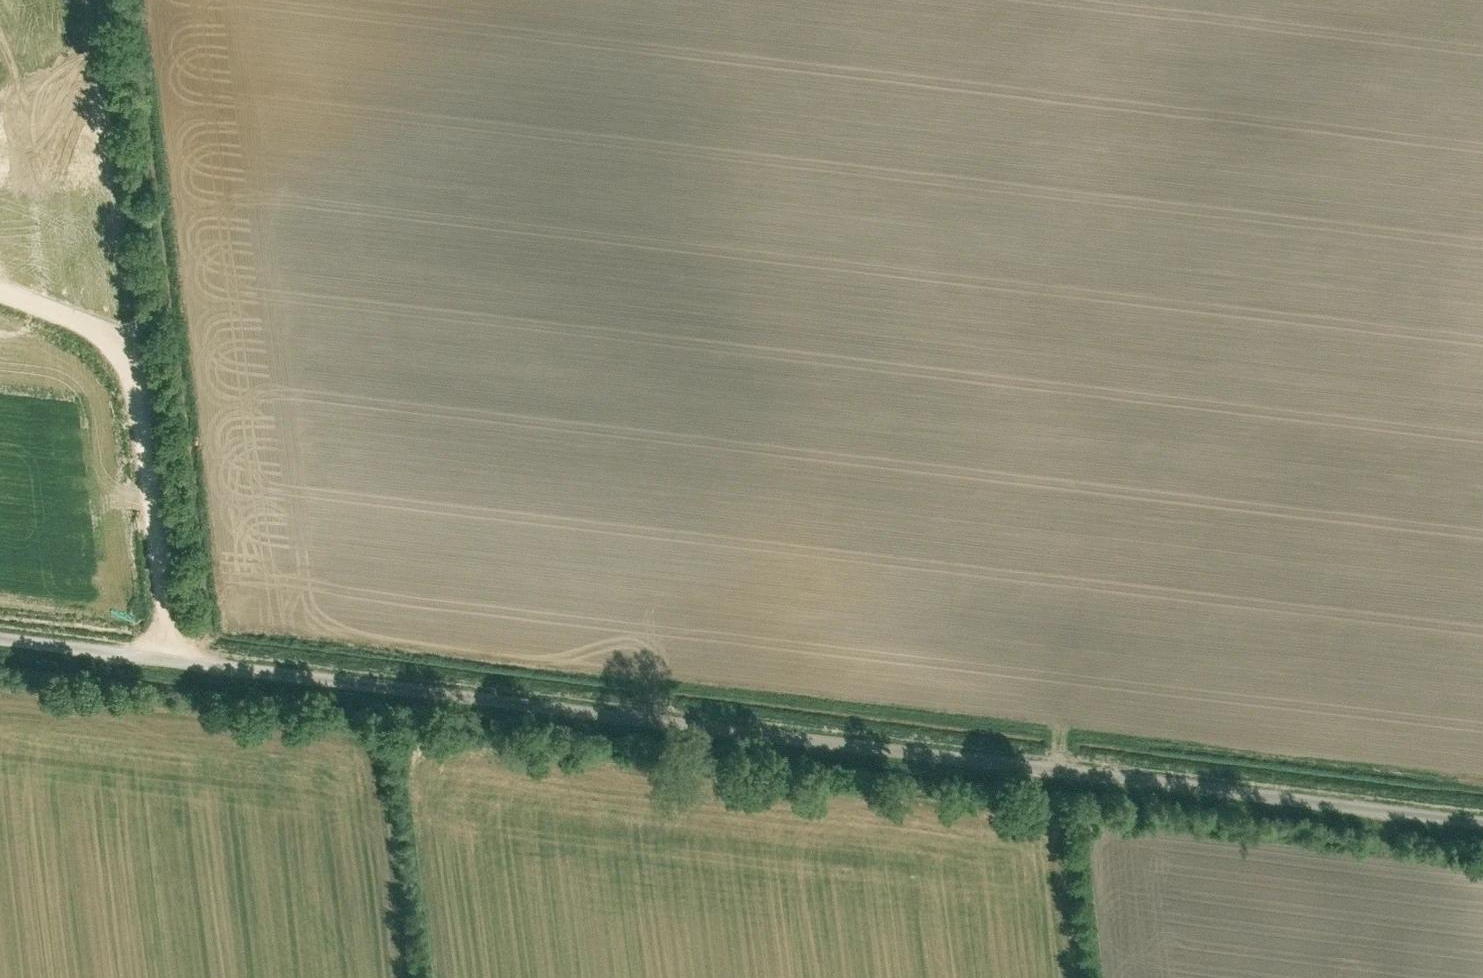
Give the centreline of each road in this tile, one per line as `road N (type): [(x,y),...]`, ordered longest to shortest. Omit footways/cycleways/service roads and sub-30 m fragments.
road 1 (residential): [(1482,822),(0,641)]

